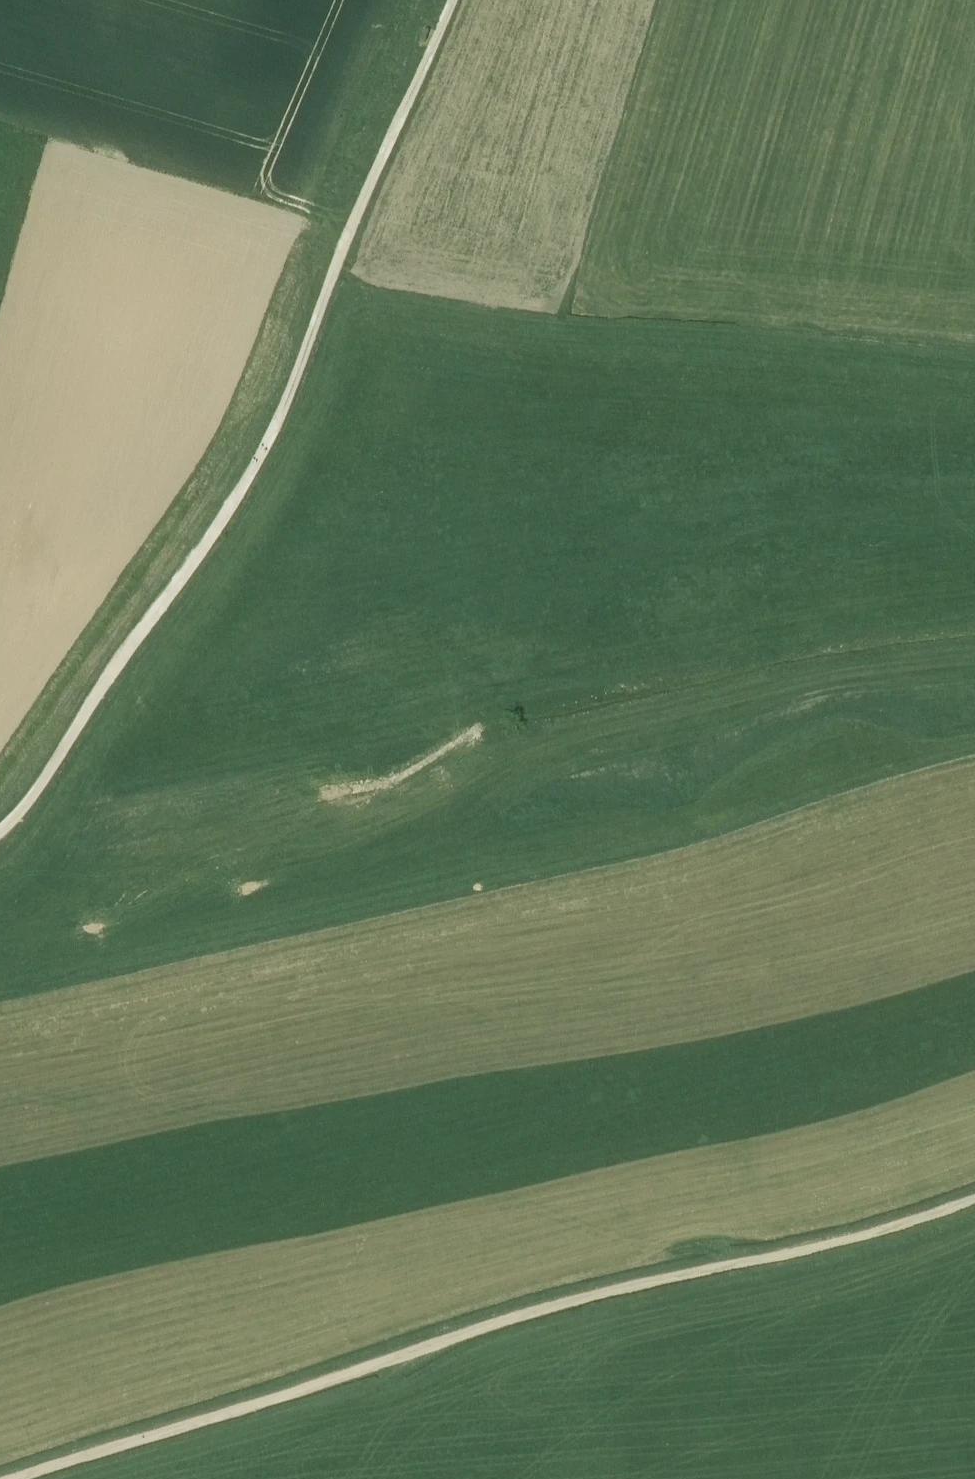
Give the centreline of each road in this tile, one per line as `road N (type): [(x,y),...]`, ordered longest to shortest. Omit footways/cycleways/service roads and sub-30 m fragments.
road 1 (track): [(974,1200),(867,1236),(530,1312),(12,1478)]
road 2 (track): [(0,836),(248,481),(453,0)]

